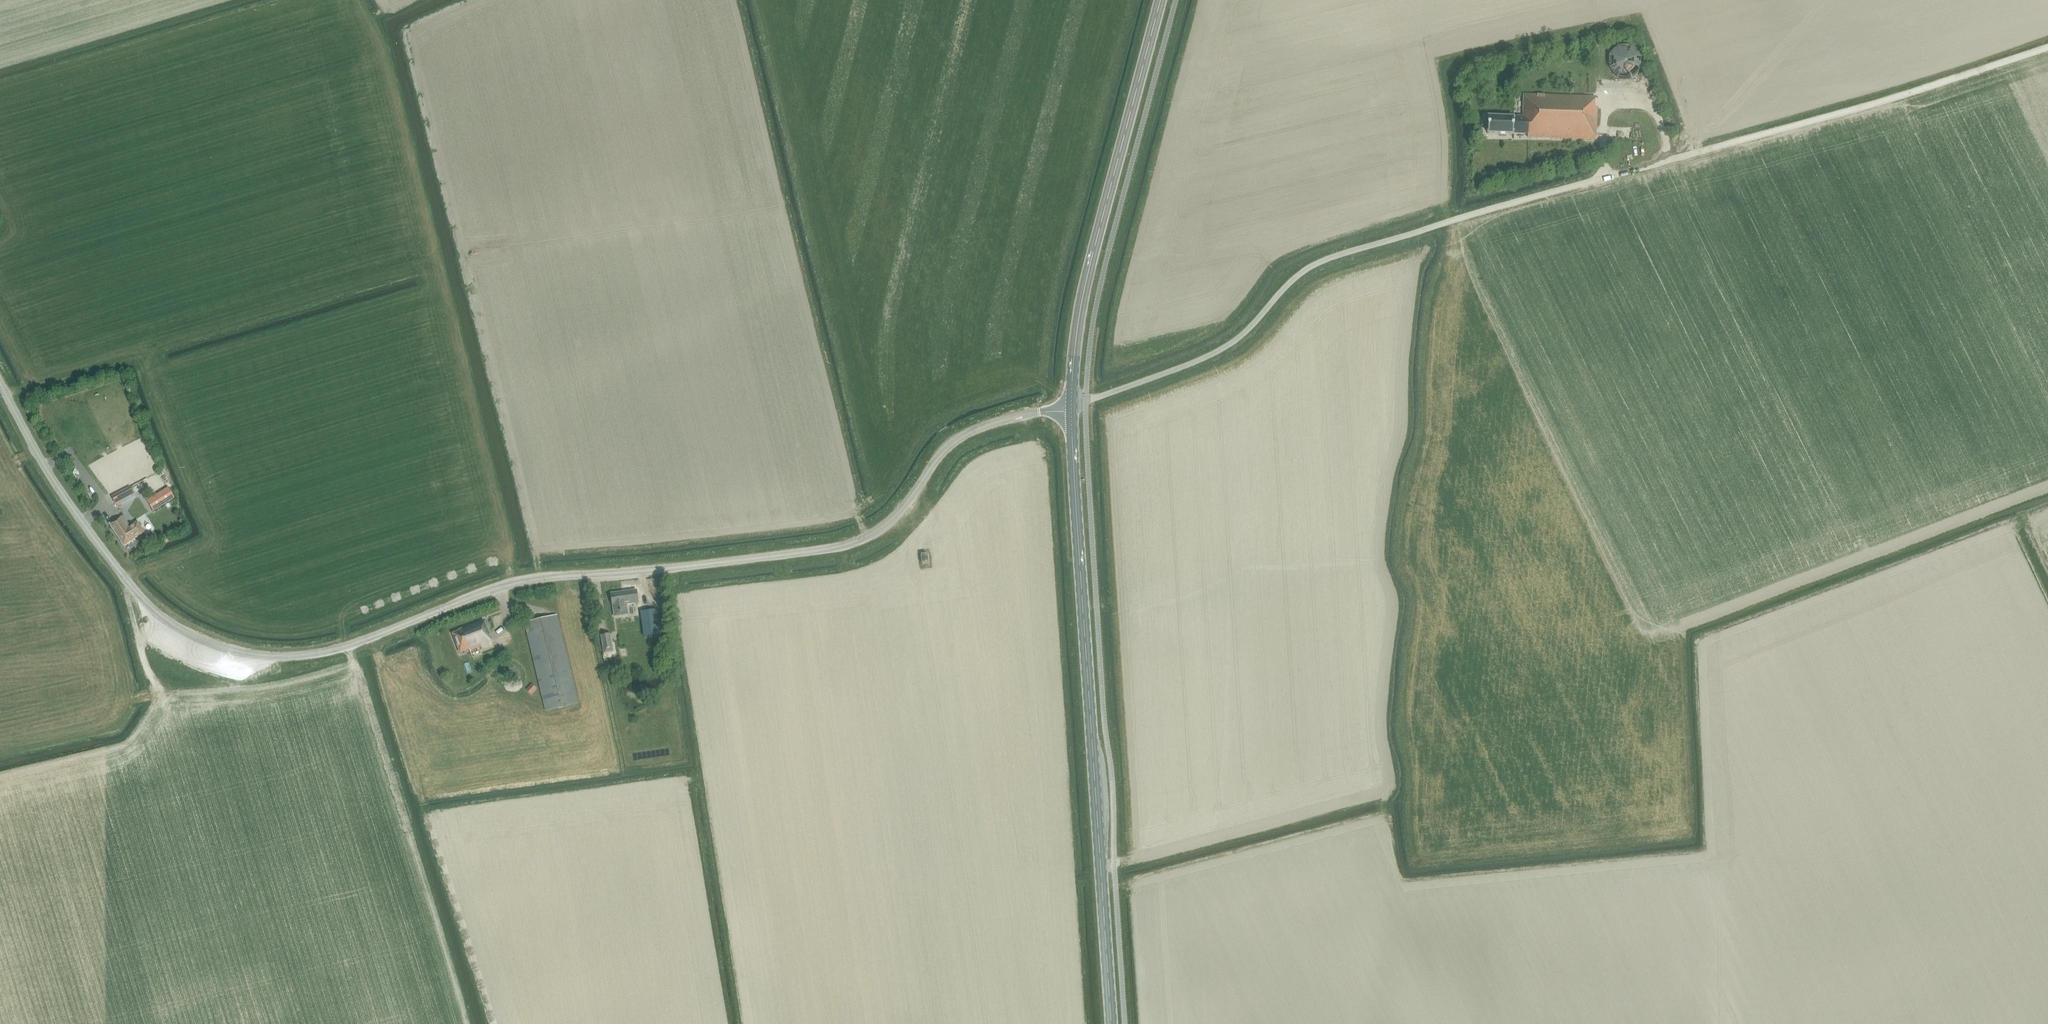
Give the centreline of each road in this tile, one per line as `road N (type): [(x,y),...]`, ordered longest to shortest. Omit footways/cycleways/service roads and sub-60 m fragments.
road 1 (unclassified): [(1072,405),(961,437),(896,516),(858,542),(515,583),(345,647),(269,656),(188,632),(140,597),(45,467),(0,383)]
road 2 (unclassified): [(1072,405),(1223,349),(1294,279),(1328,260),(1672,159)]
road 3 (primary): [(1111,1023),(1072,405)]
road 4 (primary): [(1072,405),(1087,279),(1161,0)]

